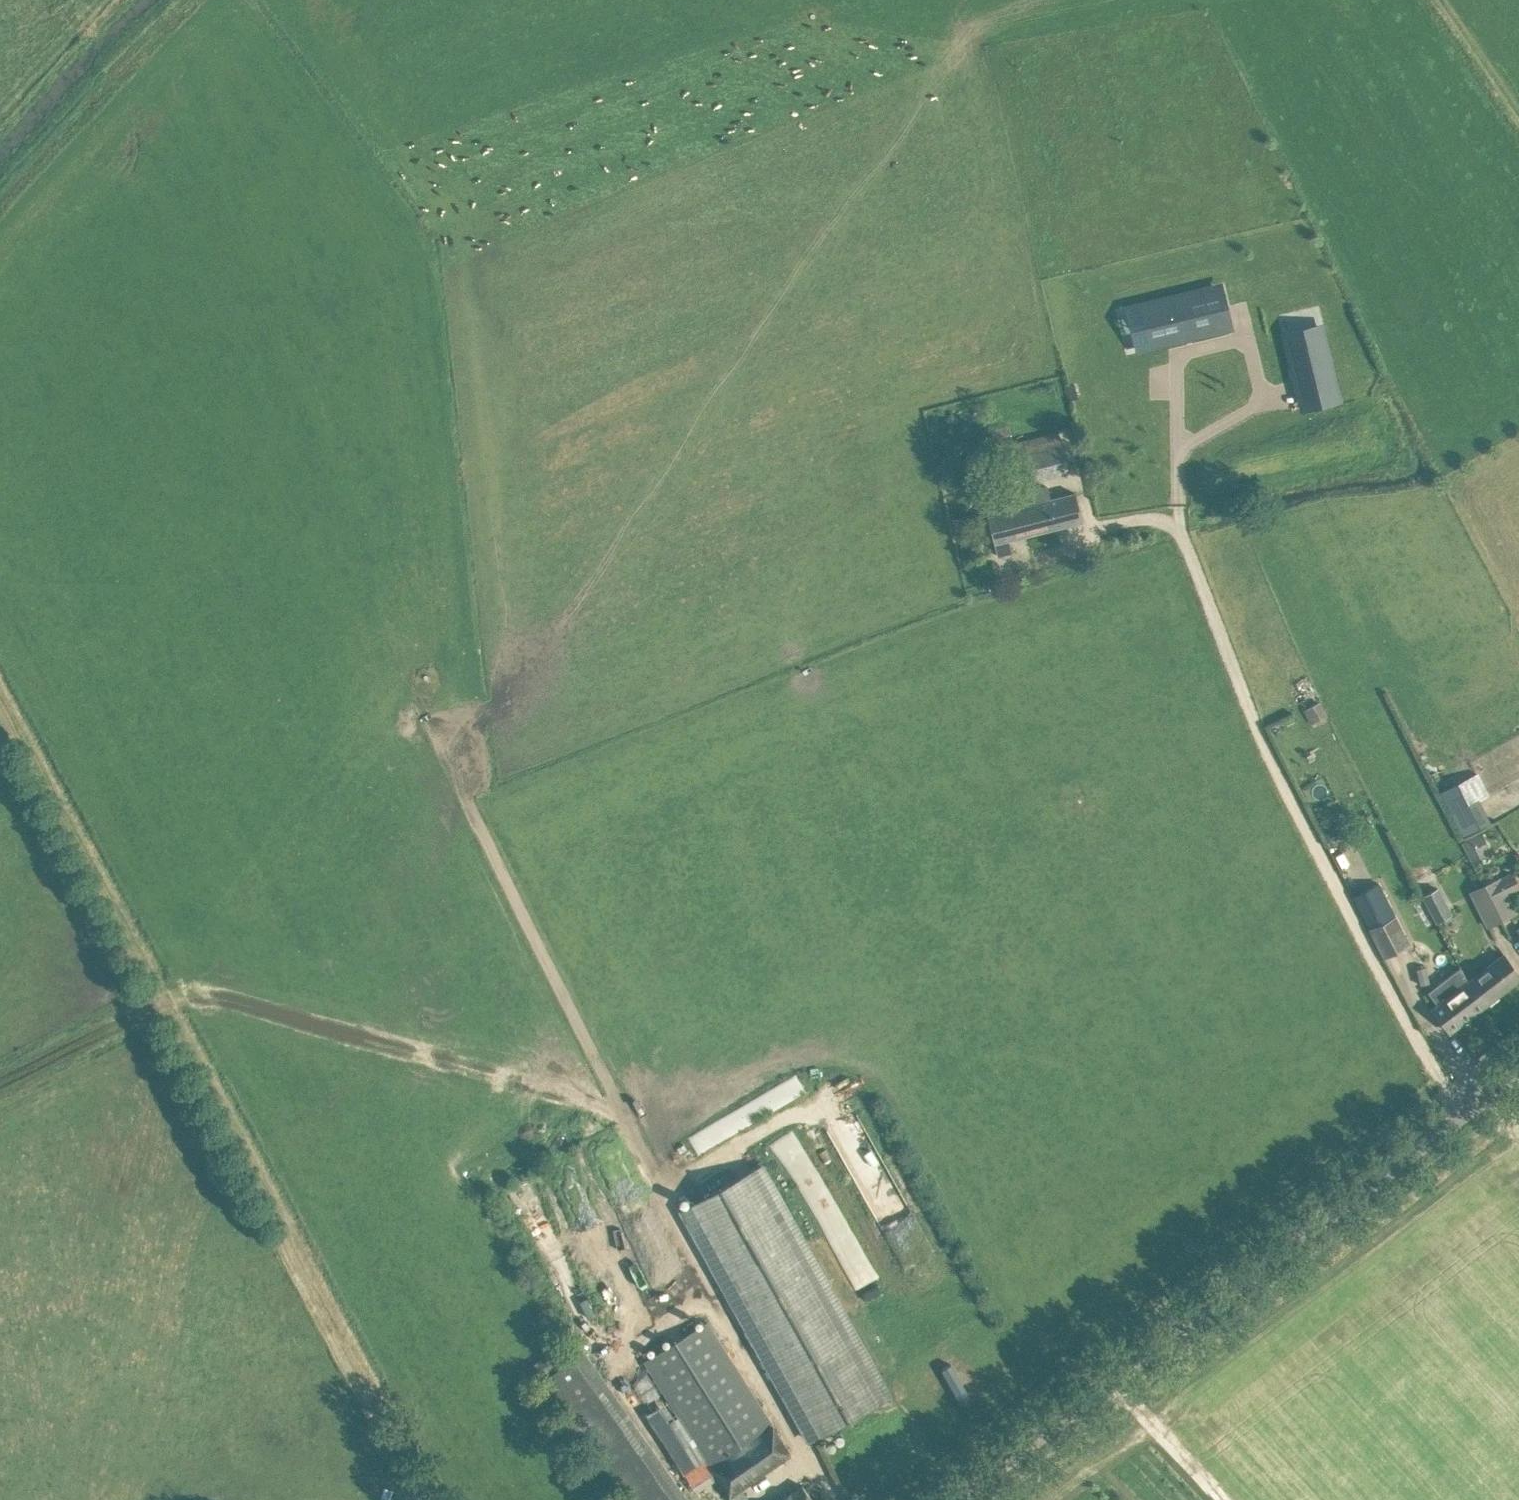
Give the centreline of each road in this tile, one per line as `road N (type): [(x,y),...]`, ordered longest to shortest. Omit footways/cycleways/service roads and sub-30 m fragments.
road 1 (track): [(430,1499),(0,700)]
road 2 (tertiary): [(954,1499),(1518,1070)]
road 3 (track): [(186,0),(0,200)]
road 4 (track): [(1518,112),(1441,0)]

